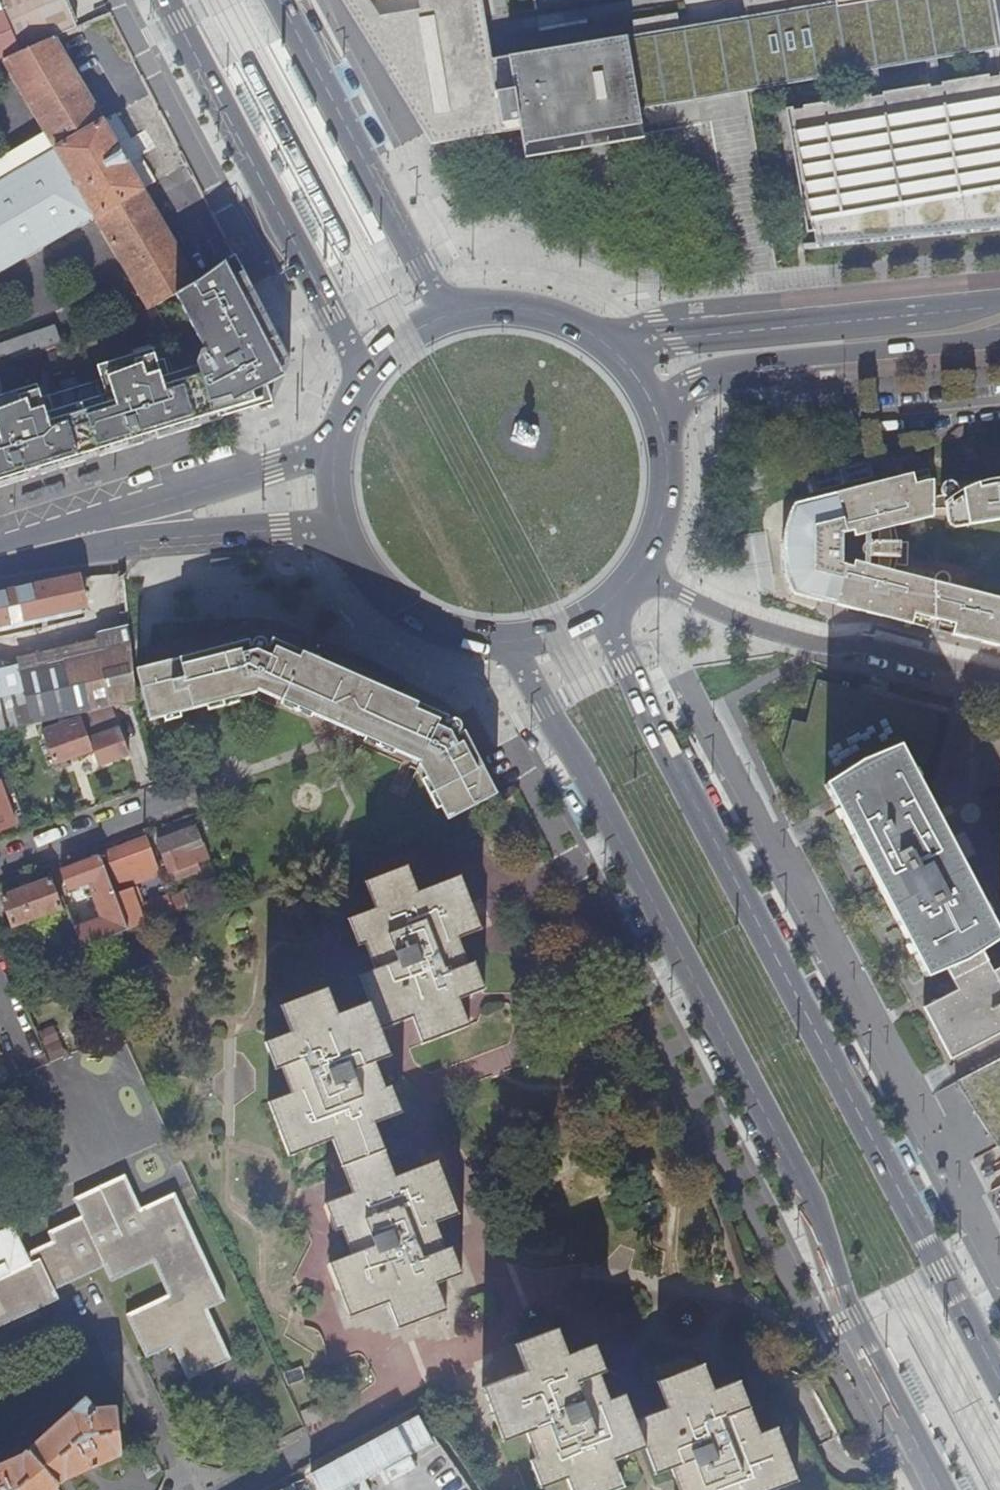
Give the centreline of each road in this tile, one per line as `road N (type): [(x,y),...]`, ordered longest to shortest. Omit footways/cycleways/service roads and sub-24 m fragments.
road 1 (primary): [(503,642),(576,757),(811,1200),(851,1320),(941,1489)]
road 2 (primary): [(999,1381),(637,692),(616,636),(632,578)]
road 3 (primary): [(170,0),(347,342),(356,388)]
road 4 (residential): [(999,278),(572,323)]
road 5 (secondary): [(999,297),(609,346)]
road 6 (residential): [(632,578),(748,629),(813,644),(860,643),(999,680)]
road 7 (primary): [(450,314),(280,0)]
road 8 (secondary): [(653,404),(744,363),(999,337)]
road 9 (residential): [(660,421),(733,383),(999,357)]
road 10 (secondary): [(82,537),(285,537),(366,576)]
road 11 (secondary): [(335,445),(82,537)]
road 12 (residential): [(185,795),(0,866)]
road 13 (primary): [(632,578),(666,503),(660,421)]
road 14 (primary): [(366,576),(427,625),(503,642)]
road 15 (primary): [(503,642),(566,628),(632,578)]
road 16 (primary): [(335,445),(337,513),(366,576)]
road 17 (primary): [(572,323),(533,310),(450,314)]
road 18 (primary): [(450,314),(394,344),(356,388)]

